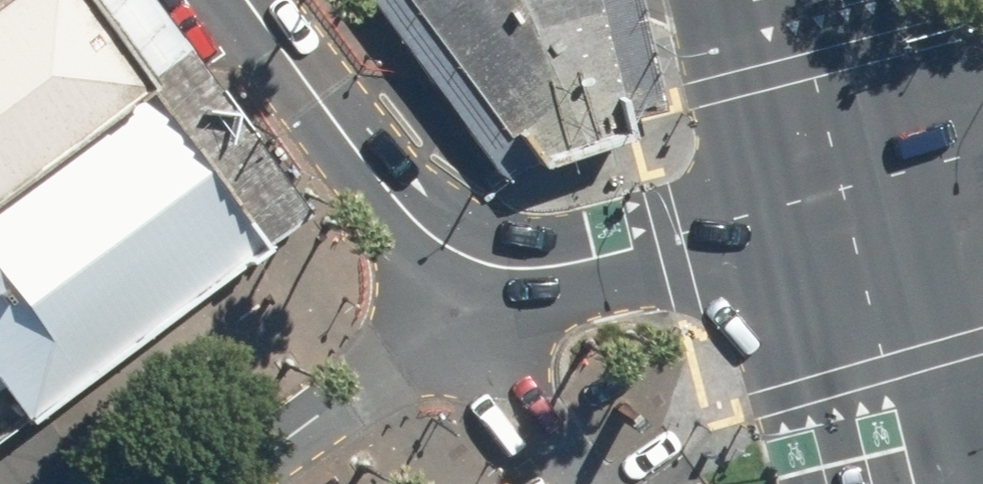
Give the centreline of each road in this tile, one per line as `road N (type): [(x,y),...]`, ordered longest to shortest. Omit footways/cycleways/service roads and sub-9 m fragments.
road 1 (tertiary): [(475,264),(517,273),(559,271),(829,195)]
road 2 (tertiary): [(248,0),(410,219),(475,264)]
road 3 (unclassified): [(475,264),(407,354),(230,483)]
road 4 (primary): [(829,195),(896,483)]
road 5 (primary): [(782,0),(829,195)]
road 6 (residential): [(829,195),(982,153)]

